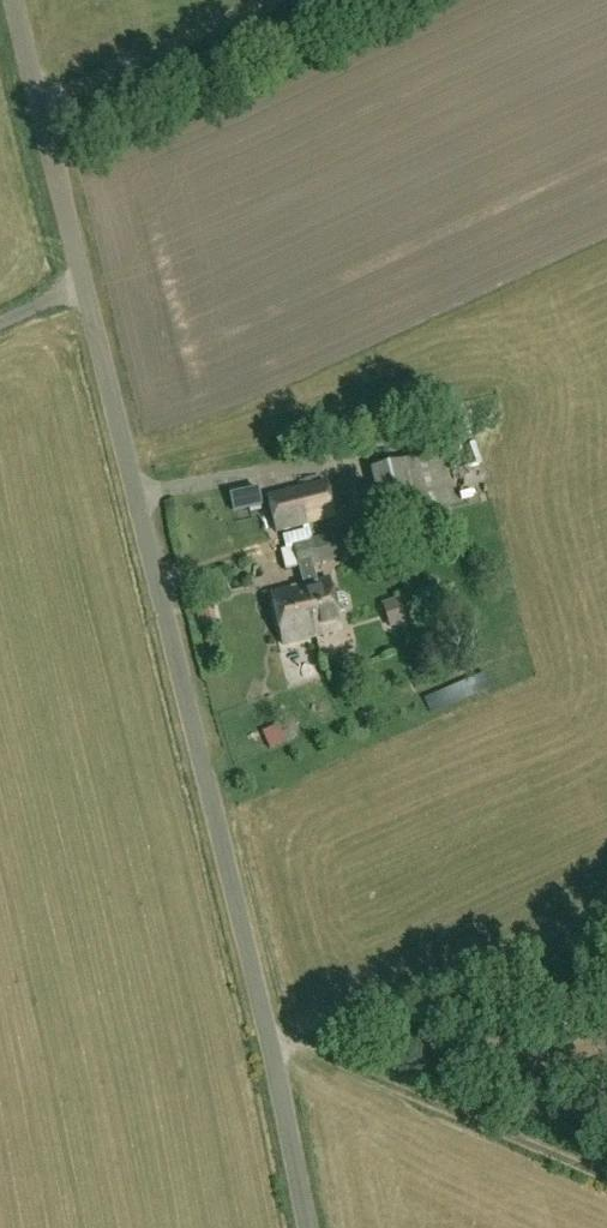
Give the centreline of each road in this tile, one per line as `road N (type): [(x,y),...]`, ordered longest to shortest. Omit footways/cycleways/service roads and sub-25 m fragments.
road 1 (unclassified): [(310,1227),(270,1026),(15,0)]
road 2 (track): [(606,1182),(273,1040)]
road 3 (track): [(269,0),(40,104)]

